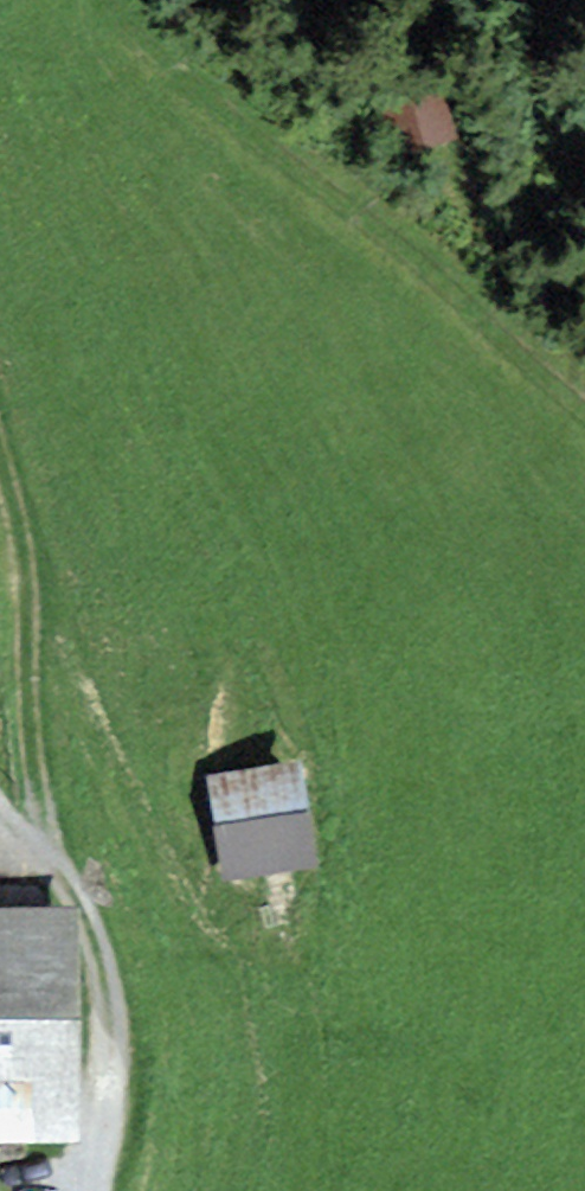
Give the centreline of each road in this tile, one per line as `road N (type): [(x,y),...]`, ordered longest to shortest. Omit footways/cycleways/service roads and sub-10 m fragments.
road 1 (track): [(584,416),(462,303),(179,83),(128,24),(124,0)]
road 2 (track): [(0,439),(24,523),(61,865)]
road 3 (track): [(129,1190),(154,1042),(132,960),(61,865)]

